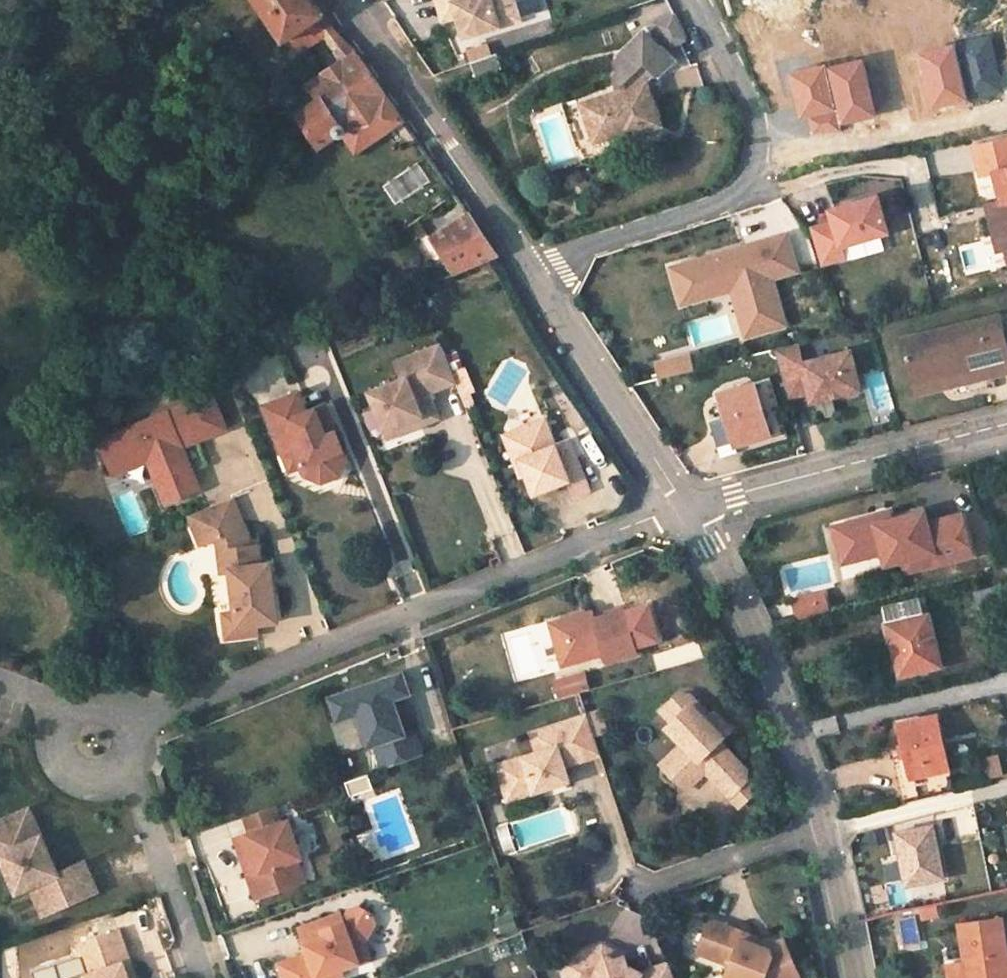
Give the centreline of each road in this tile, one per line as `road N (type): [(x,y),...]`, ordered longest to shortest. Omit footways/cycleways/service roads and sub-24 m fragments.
road 1 (residential): [(136,720),(690,512)]
road 2 (unclassified): [(690,512),(757,638),(824,828)]
road 3 (unclassified): [(1006,432),(690,512)]
road 4 (unclassified): [(354,0),(535,265)]
road 5 (unclassified): [(535,265),(690,512)]
road 6 (residential): [(756,173),(1006,112)]
road 7 (residential): [(535,265),(726,202),(756,173)]
road 8 (residential): [(131,768),(205,977)]
road 9 (residential): [(643,887),(824,828)]
road 10 (residential): [(756,173),(751,115),(694,0)]
road 11 (unclassified): [(824,828),(853,977)]
road 12 (residential): [(59,710),(48,736),(65,776),(92,786),(131,768)]

